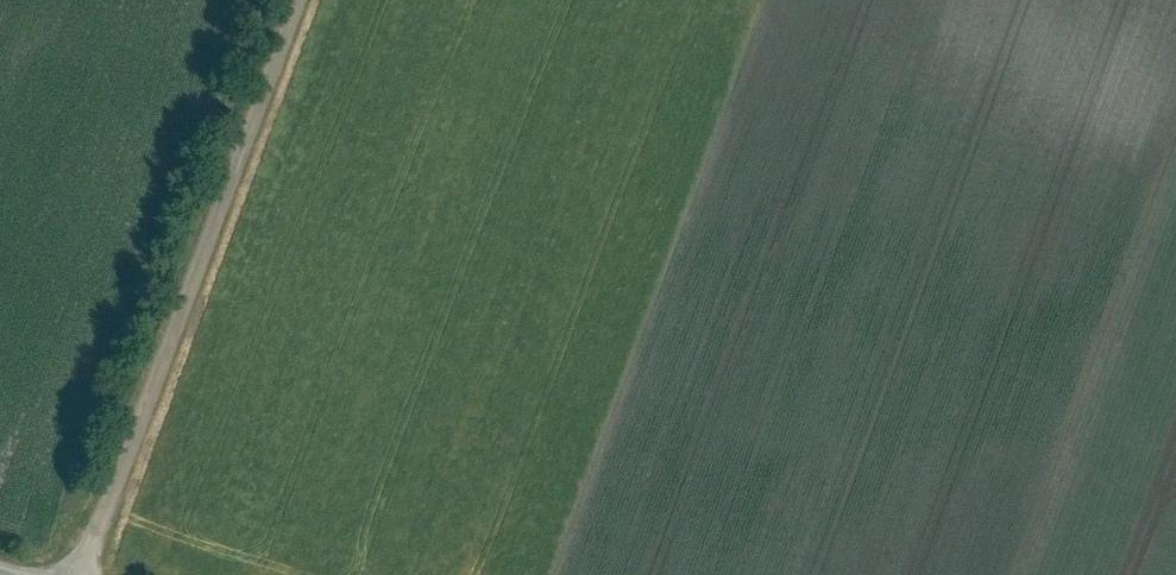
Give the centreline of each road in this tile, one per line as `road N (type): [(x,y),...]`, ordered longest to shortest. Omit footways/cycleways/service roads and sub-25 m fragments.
road 1 (unclassified): [(284,0),(69,574)]

